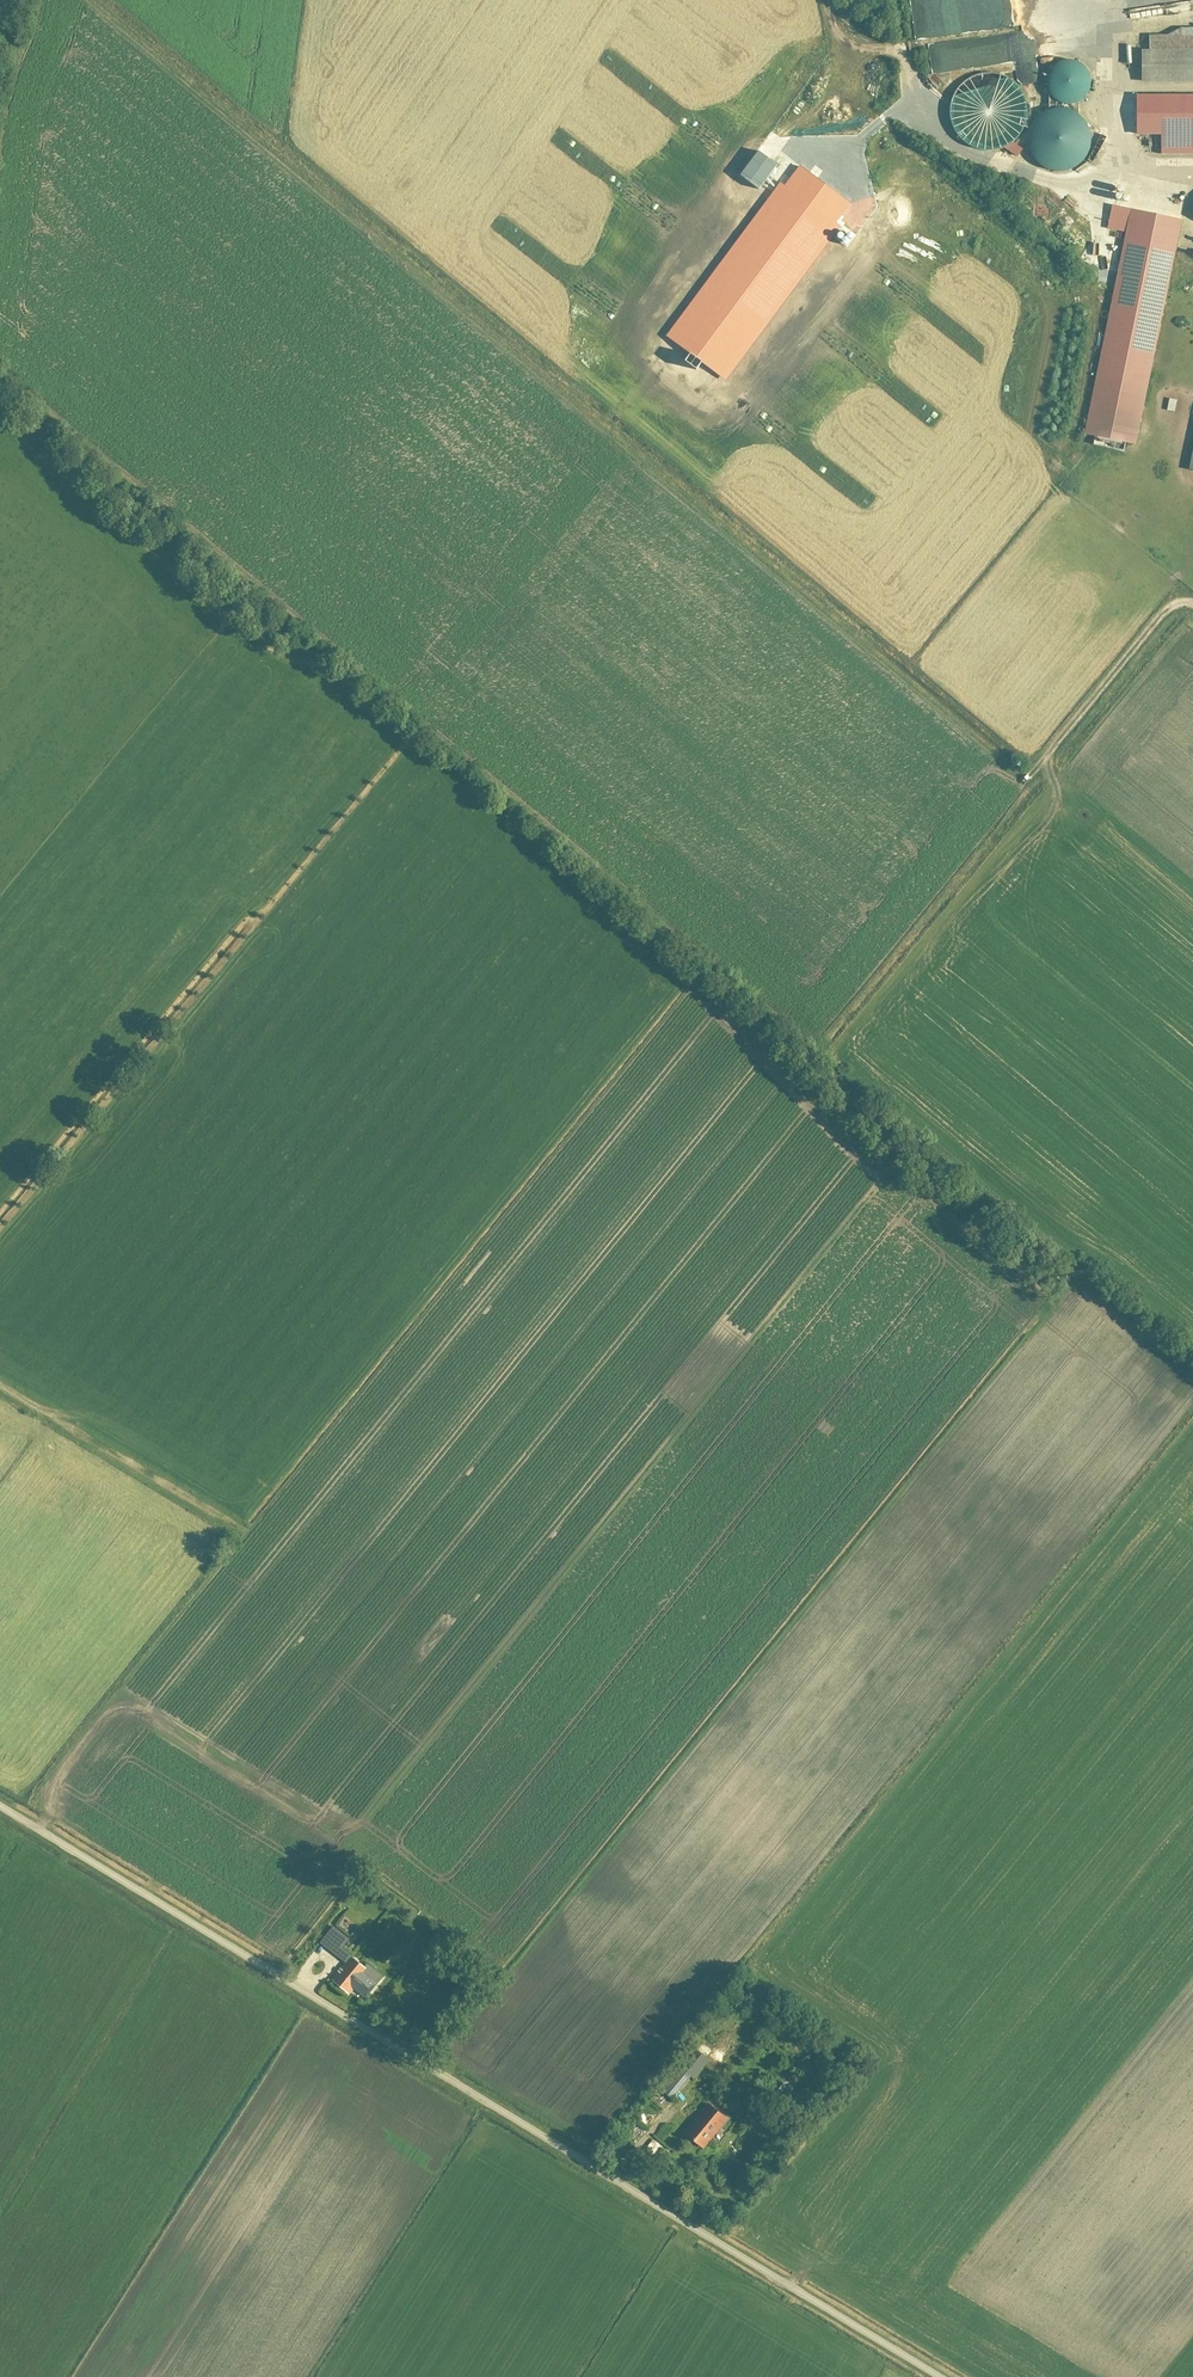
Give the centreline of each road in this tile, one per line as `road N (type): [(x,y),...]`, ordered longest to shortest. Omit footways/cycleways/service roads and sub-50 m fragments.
road 1 (unclassified): [(938,2376),(0,1808)]

